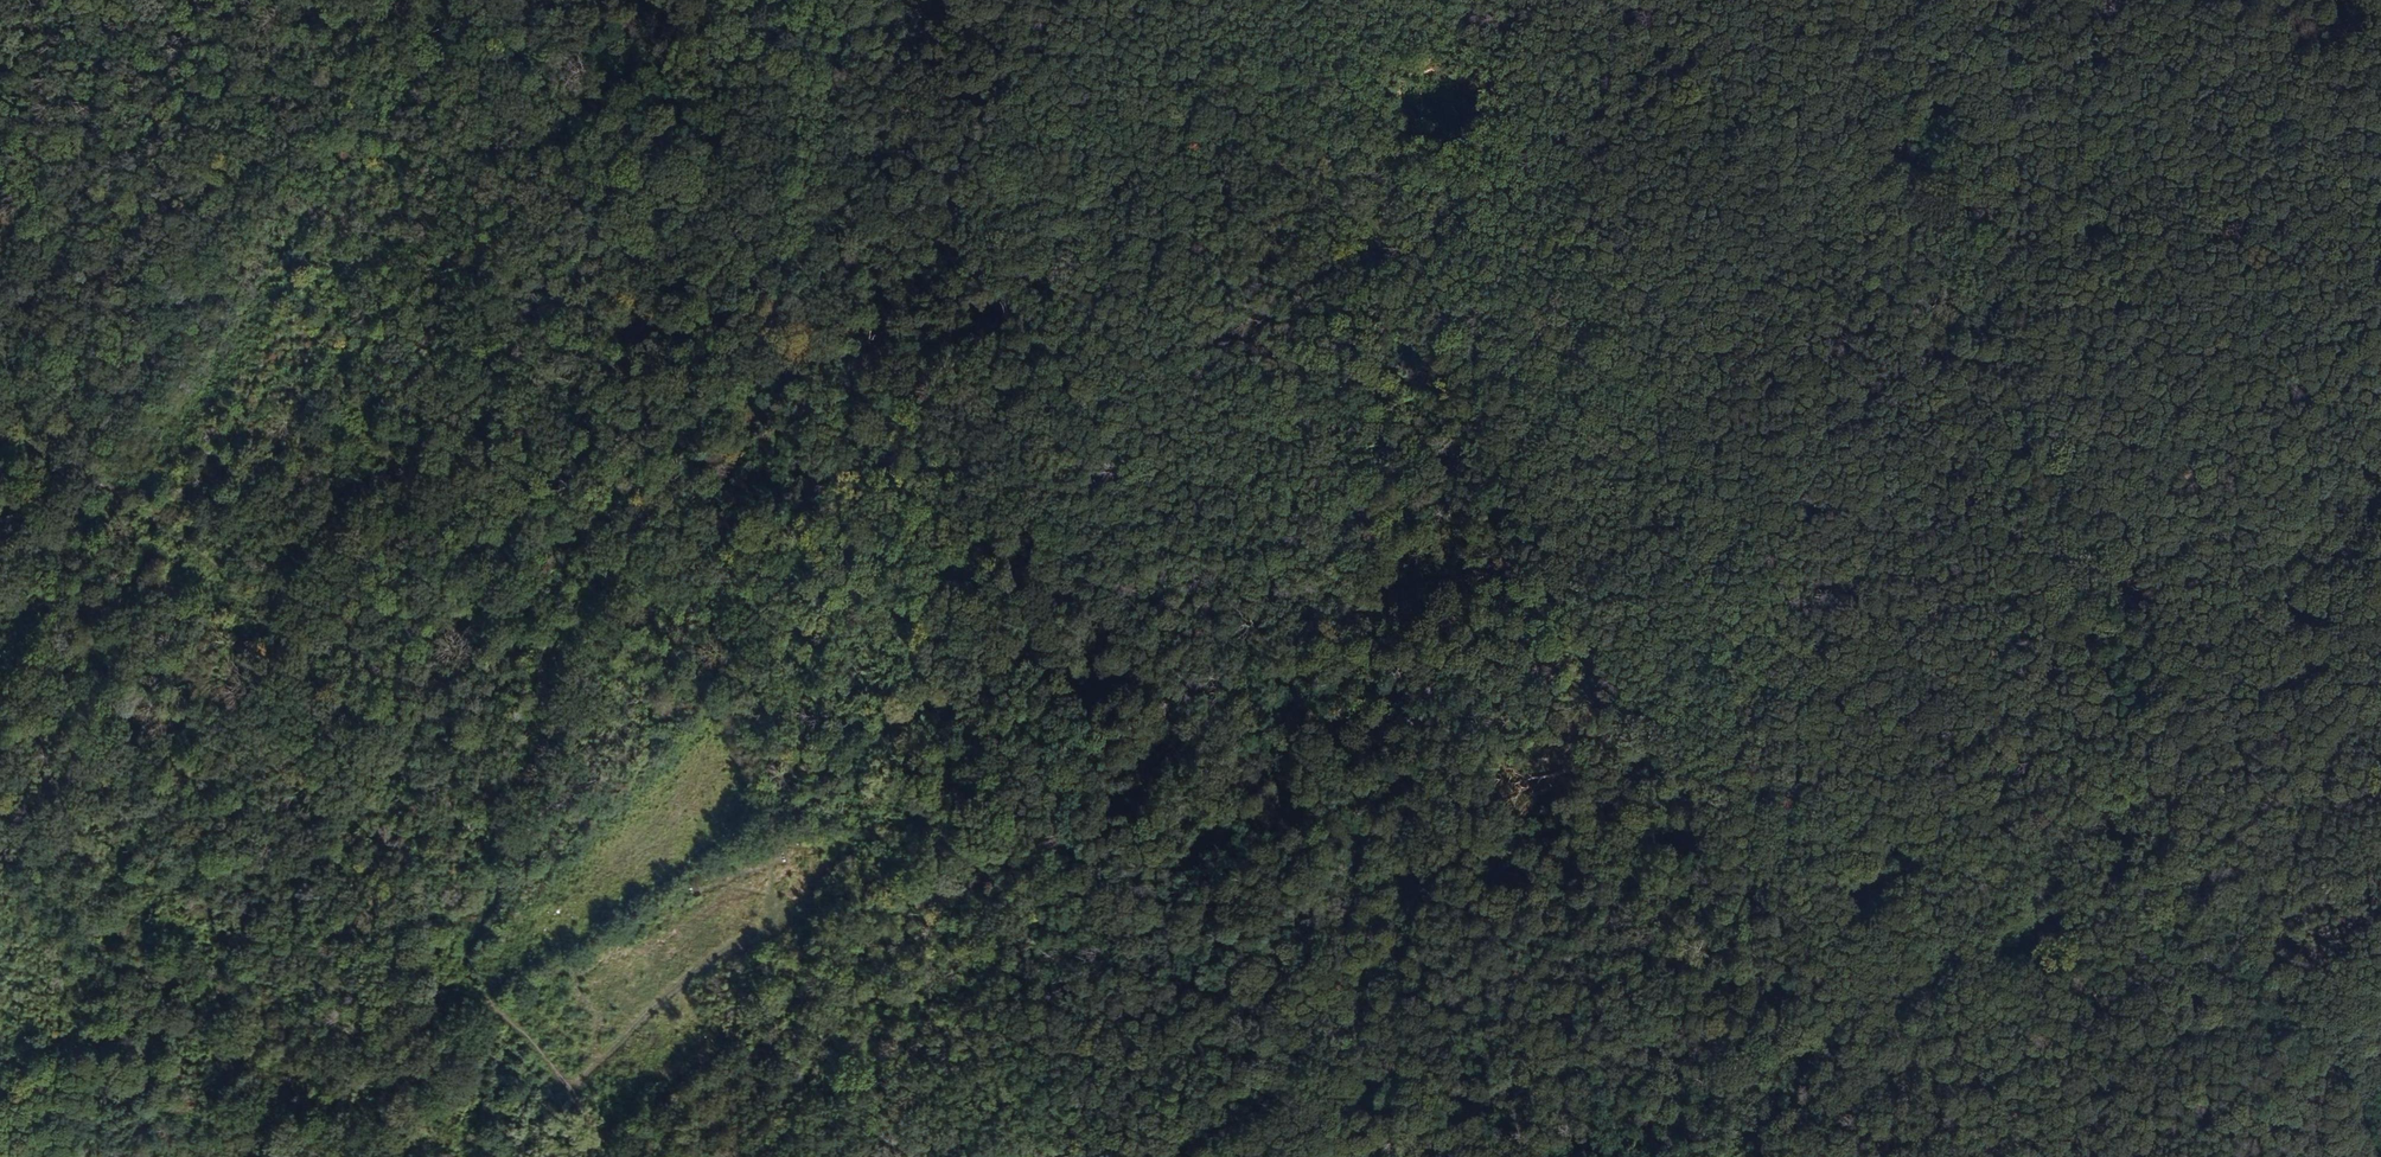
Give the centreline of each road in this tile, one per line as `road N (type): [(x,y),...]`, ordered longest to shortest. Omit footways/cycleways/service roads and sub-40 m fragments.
road 1 (track): [(2083,620),(2060,811),(2075,1156)]
road 2 (track): [(468,961),(616,1156)]

